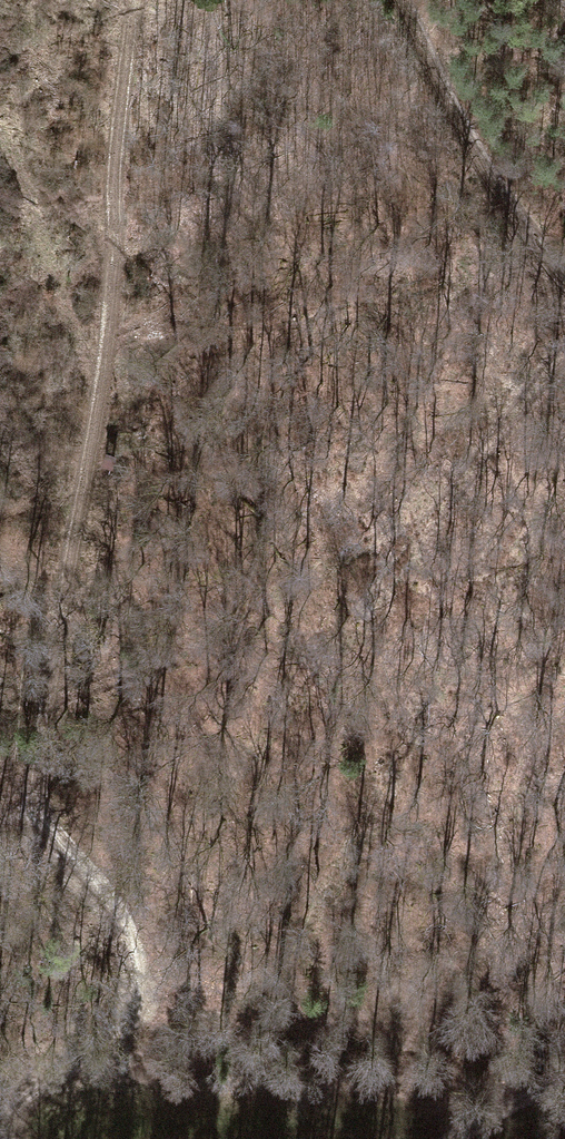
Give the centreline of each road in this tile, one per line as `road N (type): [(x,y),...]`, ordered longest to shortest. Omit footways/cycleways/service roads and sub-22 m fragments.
road 1 (track): [(143,0),(26,817)]
road 2 (track): [(0,1113),(126,1036),(141,978),(119,903),(57,831),(26,817),(0,817)]
road 3 (track): [(407,0),(428,72),(564,290)]
road 4 (track): [(564,1077),(421,1138)]

